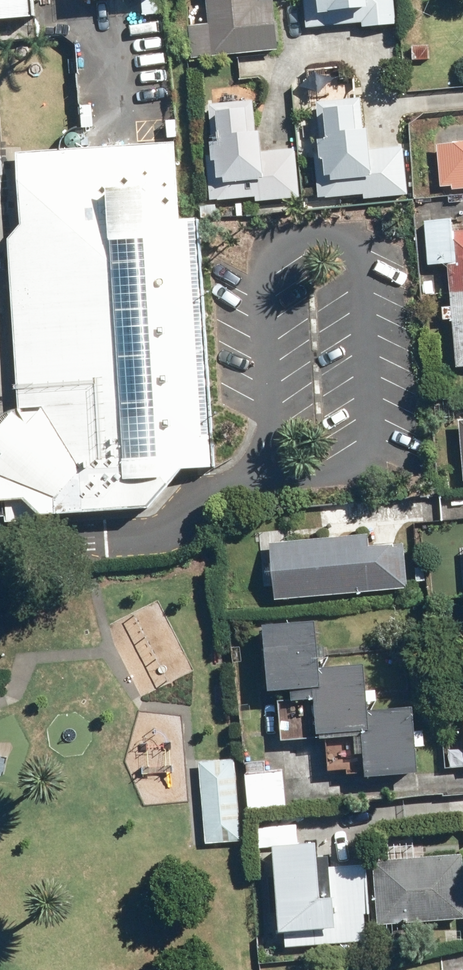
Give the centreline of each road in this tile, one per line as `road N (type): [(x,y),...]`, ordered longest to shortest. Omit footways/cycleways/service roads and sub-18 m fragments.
road 1 (residential): [(222,485),(155,534),(0,545)]

